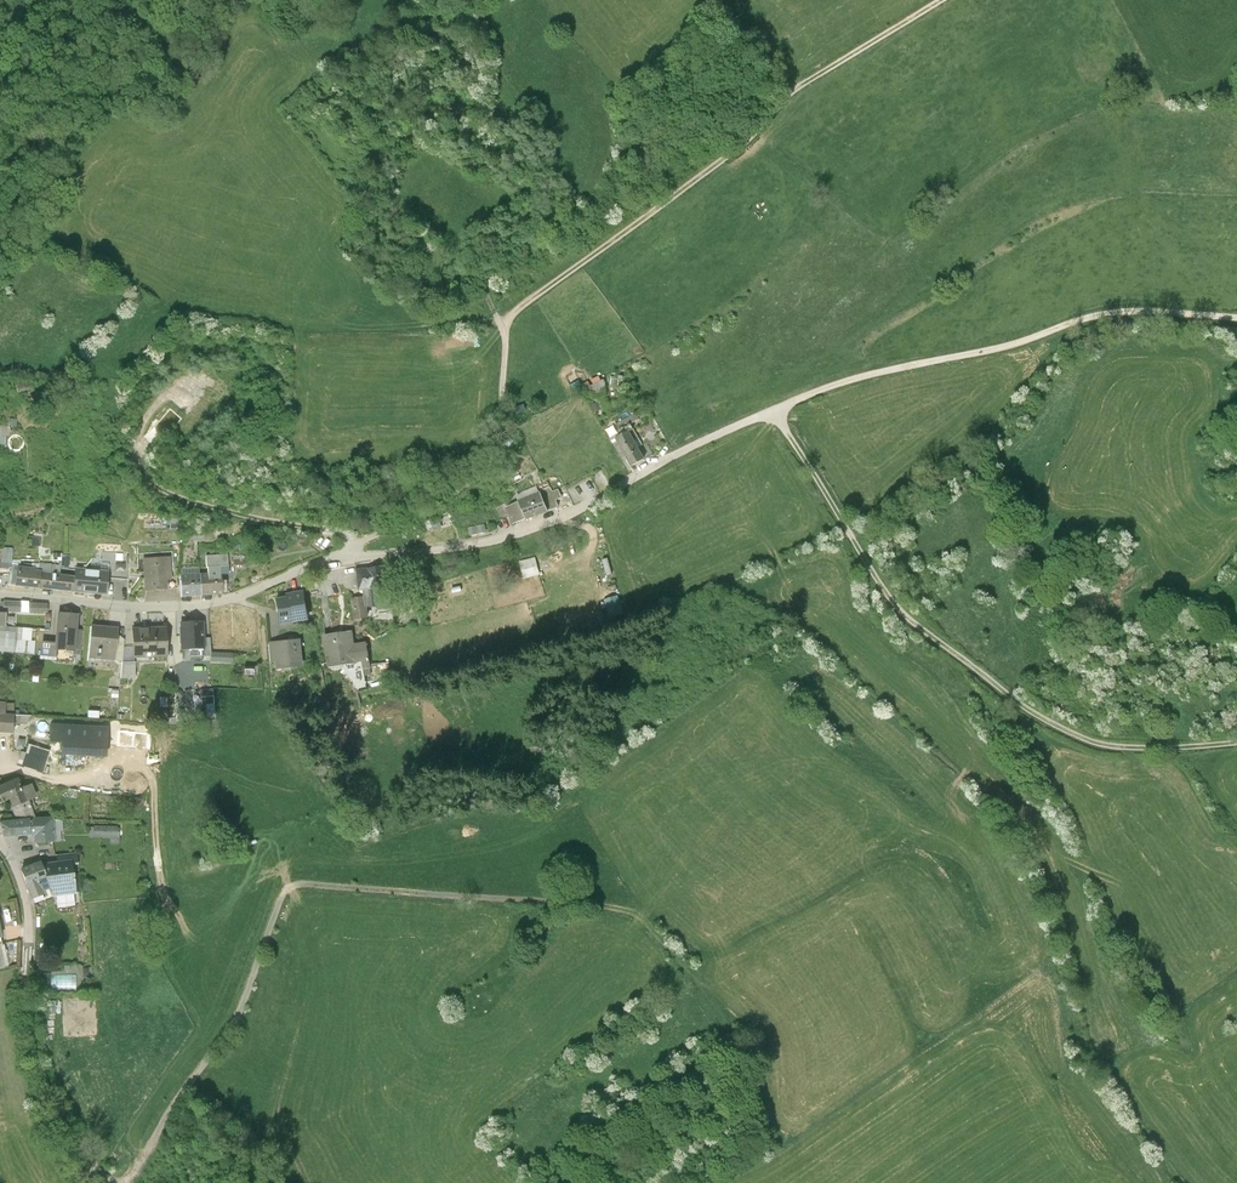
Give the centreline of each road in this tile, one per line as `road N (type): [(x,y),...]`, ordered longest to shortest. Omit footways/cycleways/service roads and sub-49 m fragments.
road 1 (track): [(122,1182),(238,1017),(285,894),(298,886),(622,910),(639,917),(741,1037)]
road 2 (residential): [(0,593),(136,609),(217,603),(329,563),(523,533),(683,451)]
road 3 (track): [(776,411),(894,611),(1031,711),(1102,745),(1236,741)]
road 4 (track): [(683,451),(822,391),(992,350),(1078,319),(1137,311),(1236,317)]
road 5 (track): [(505,322),(730,158),(808,84),(945,0)]
road 6 (track): [(354,559),(355,544),(457,500),(496,459),(505,322)]
road 7 (track): [(355,544),(333,532),(215,511),(148,482),(137,442),(152,405)]
road 8 (track): [(28,972),(49,1101),(110,1182)]
road 9 (residential): [(0,839),(30,916),(28,972)]
road 10 (track): [(505,322),(495,317),(480,266),(538,227)]

